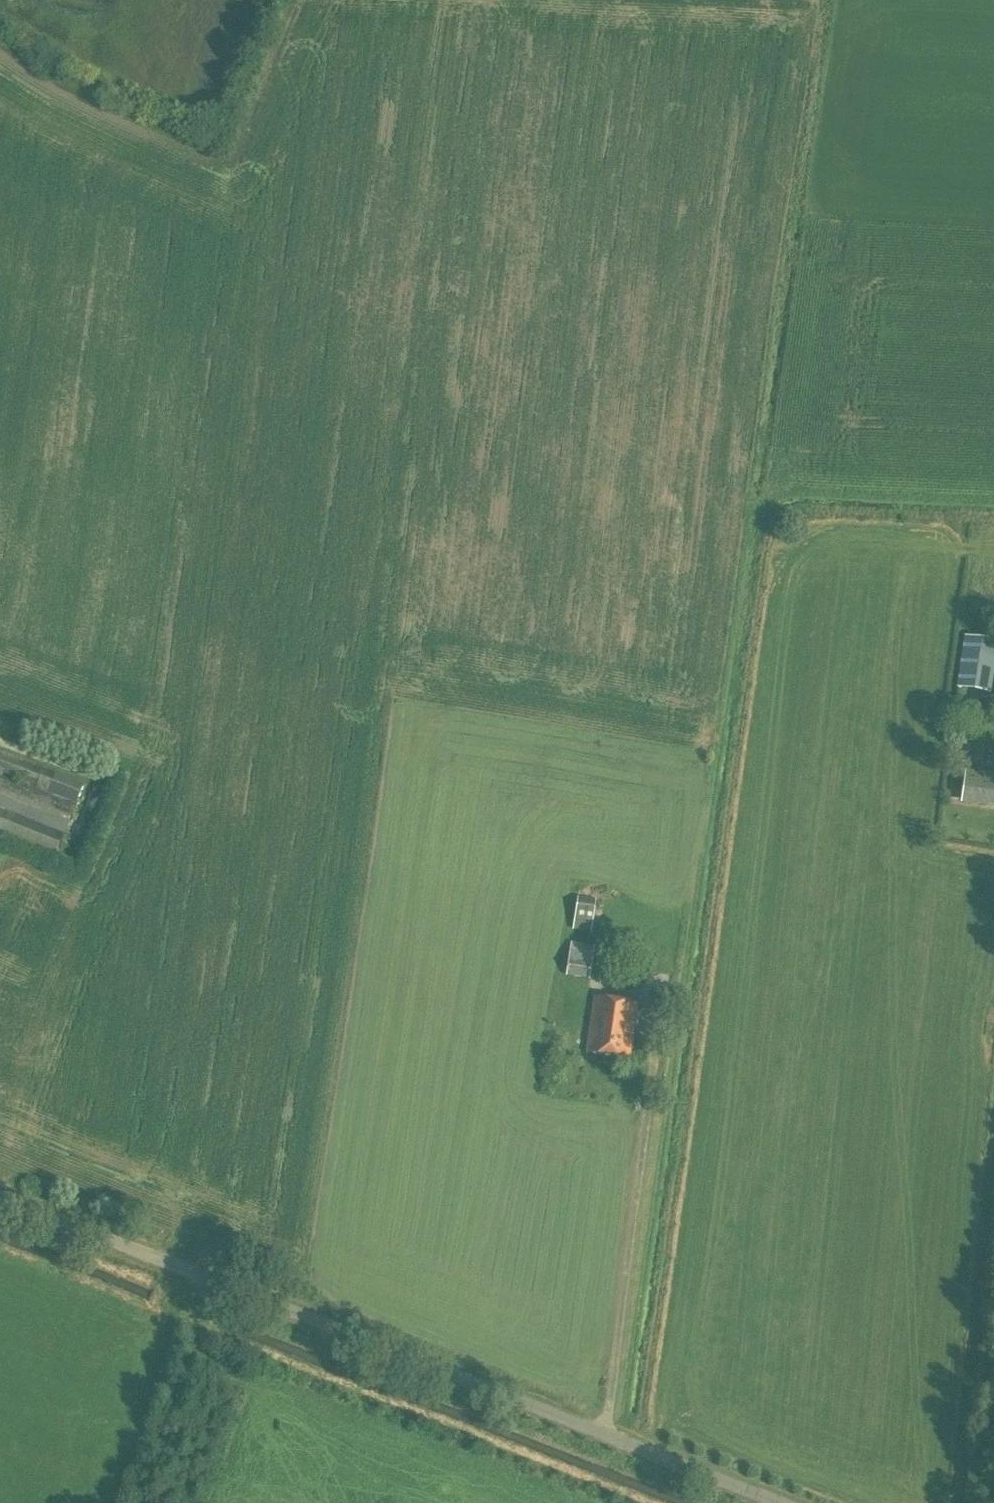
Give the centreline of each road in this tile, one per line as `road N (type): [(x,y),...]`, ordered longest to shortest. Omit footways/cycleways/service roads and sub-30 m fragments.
road 1 (unclassified): [(774,1502),(0,1206)]

